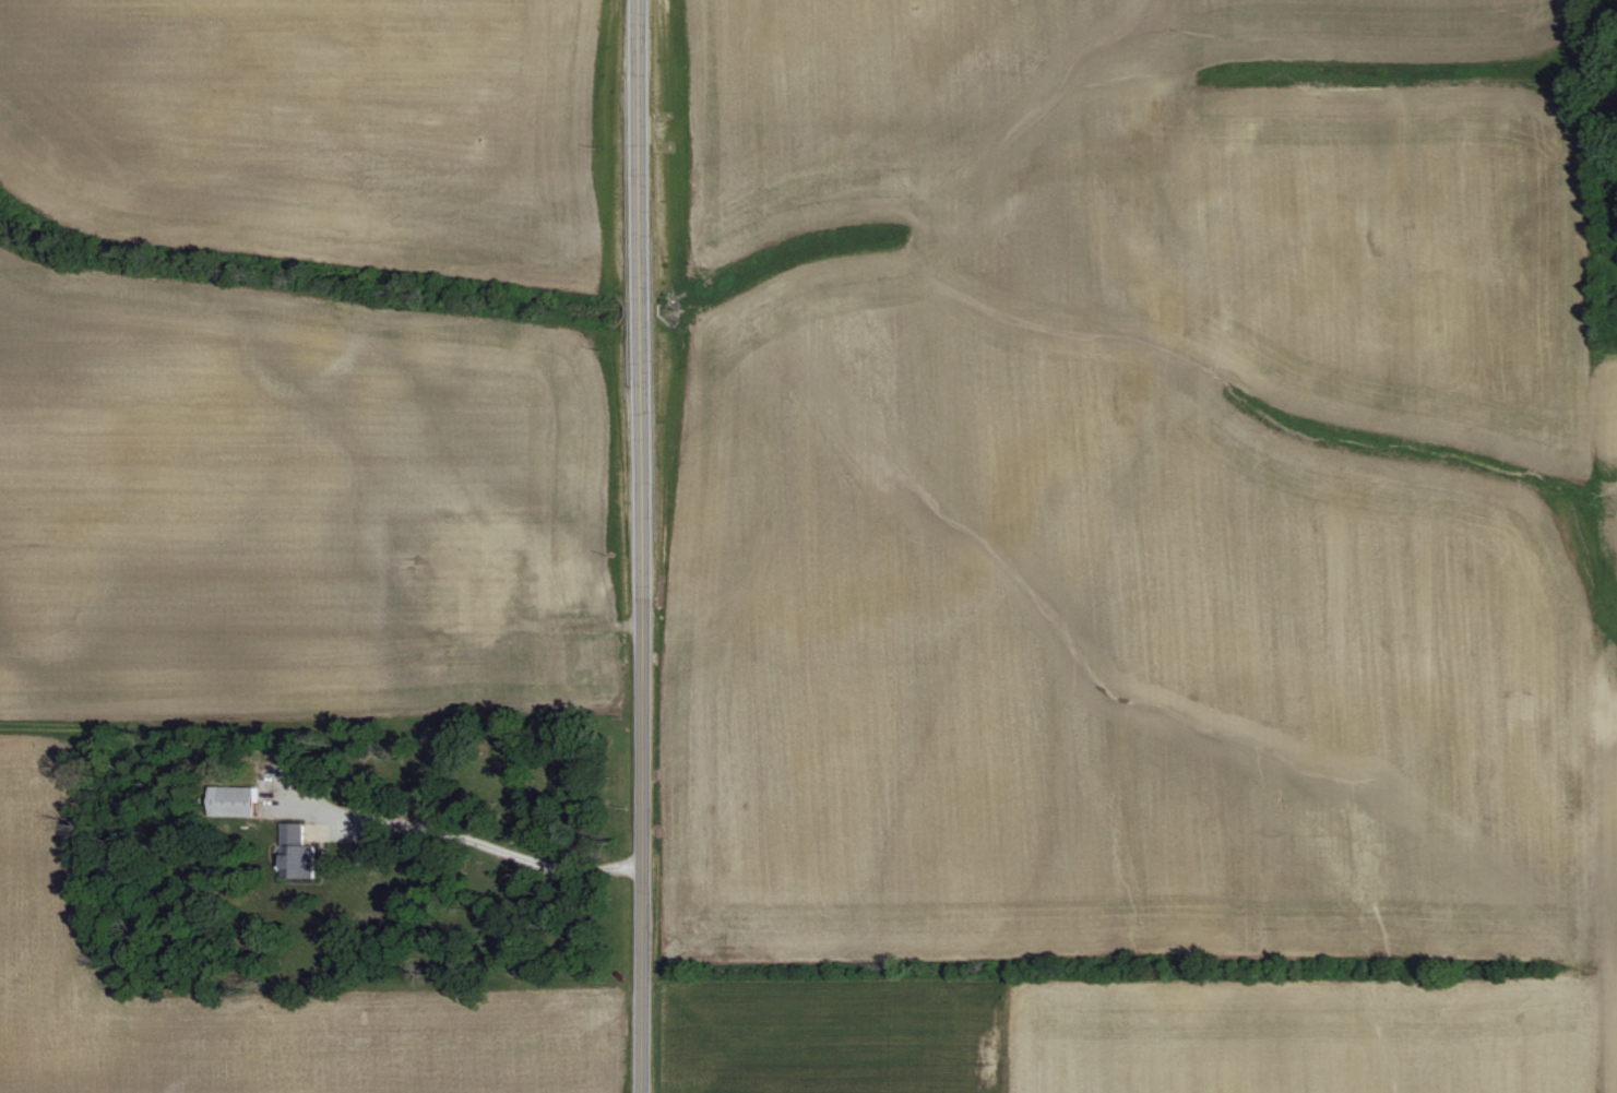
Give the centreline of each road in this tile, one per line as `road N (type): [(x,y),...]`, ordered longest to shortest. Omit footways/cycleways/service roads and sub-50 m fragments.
road 1 (secondary): [(640,1092),(637,0)]

